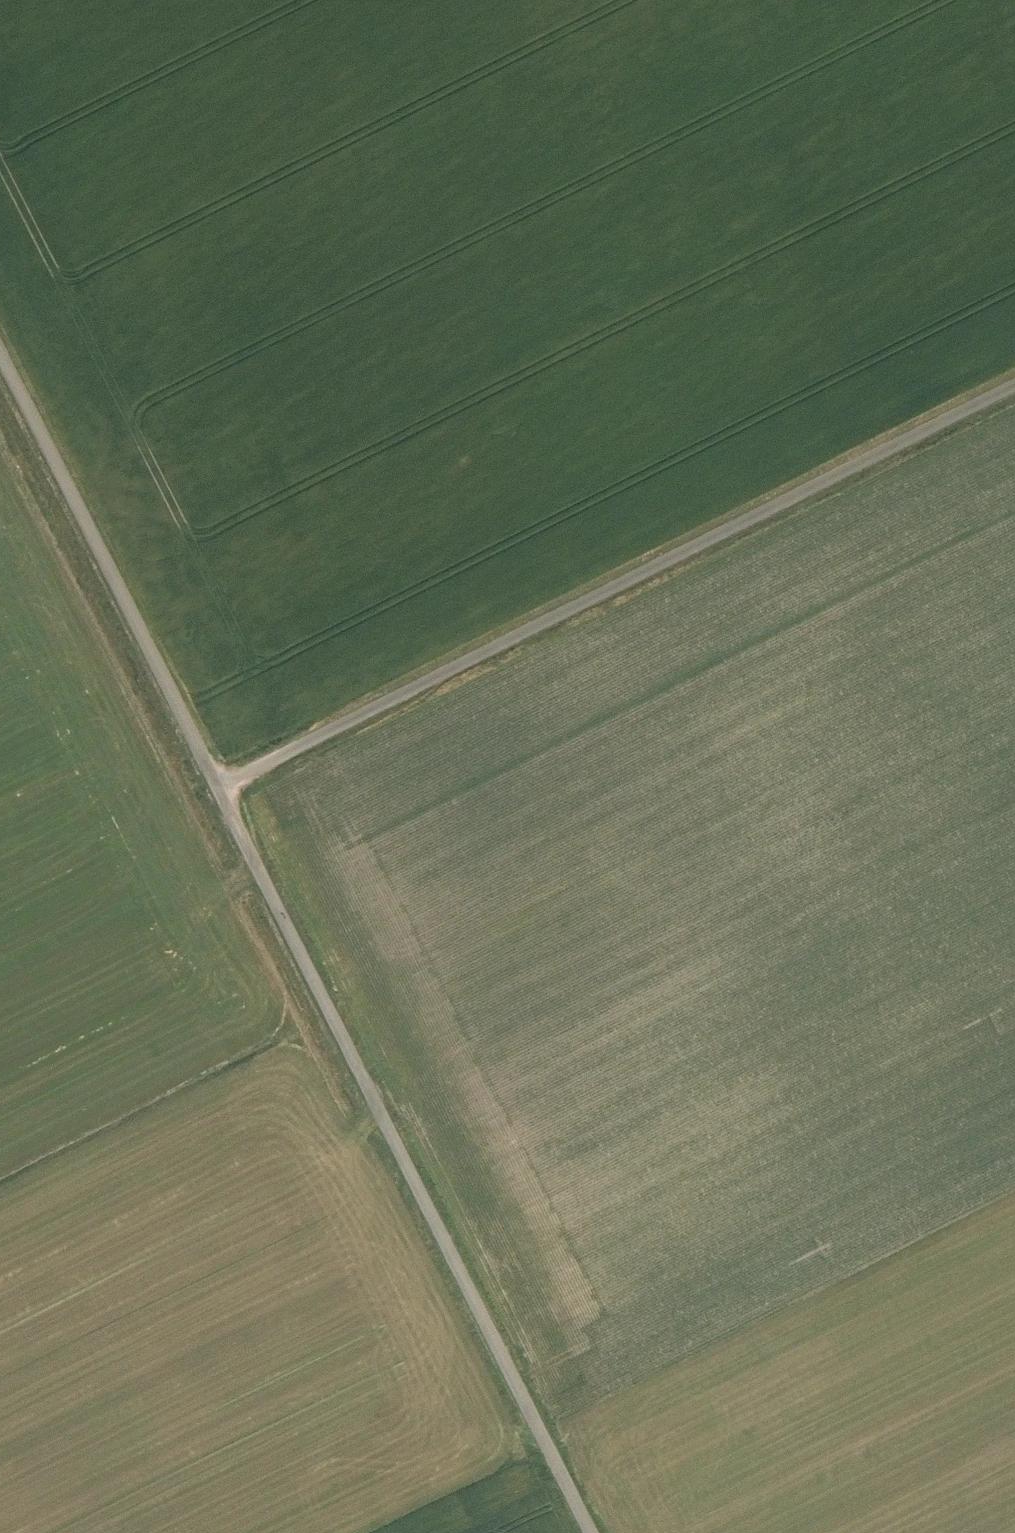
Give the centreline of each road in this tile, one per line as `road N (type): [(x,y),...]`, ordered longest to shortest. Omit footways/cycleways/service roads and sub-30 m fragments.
road 1 (unclassified): [(216,785),(1014,383)]
road 2 (unclassified): [(592,1532),(216,785)]
road 3 (unclassified): [(216,785),(0,356)]

